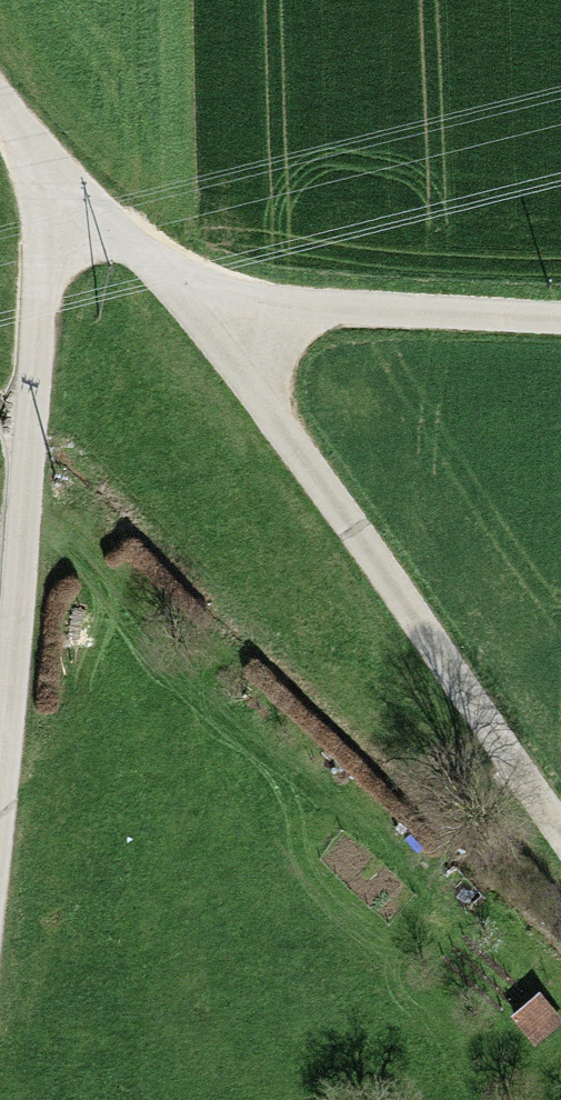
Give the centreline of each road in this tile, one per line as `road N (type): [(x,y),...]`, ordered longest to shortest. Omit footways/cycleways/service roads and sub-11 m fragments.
road 1 (track): [(61,181),(231,350),(323,496),(560,829)]
road 2 (track): [(61,181),(45,239),(0,723)]
road 3 (track): [(208,328),(302,316),(560,324)]

